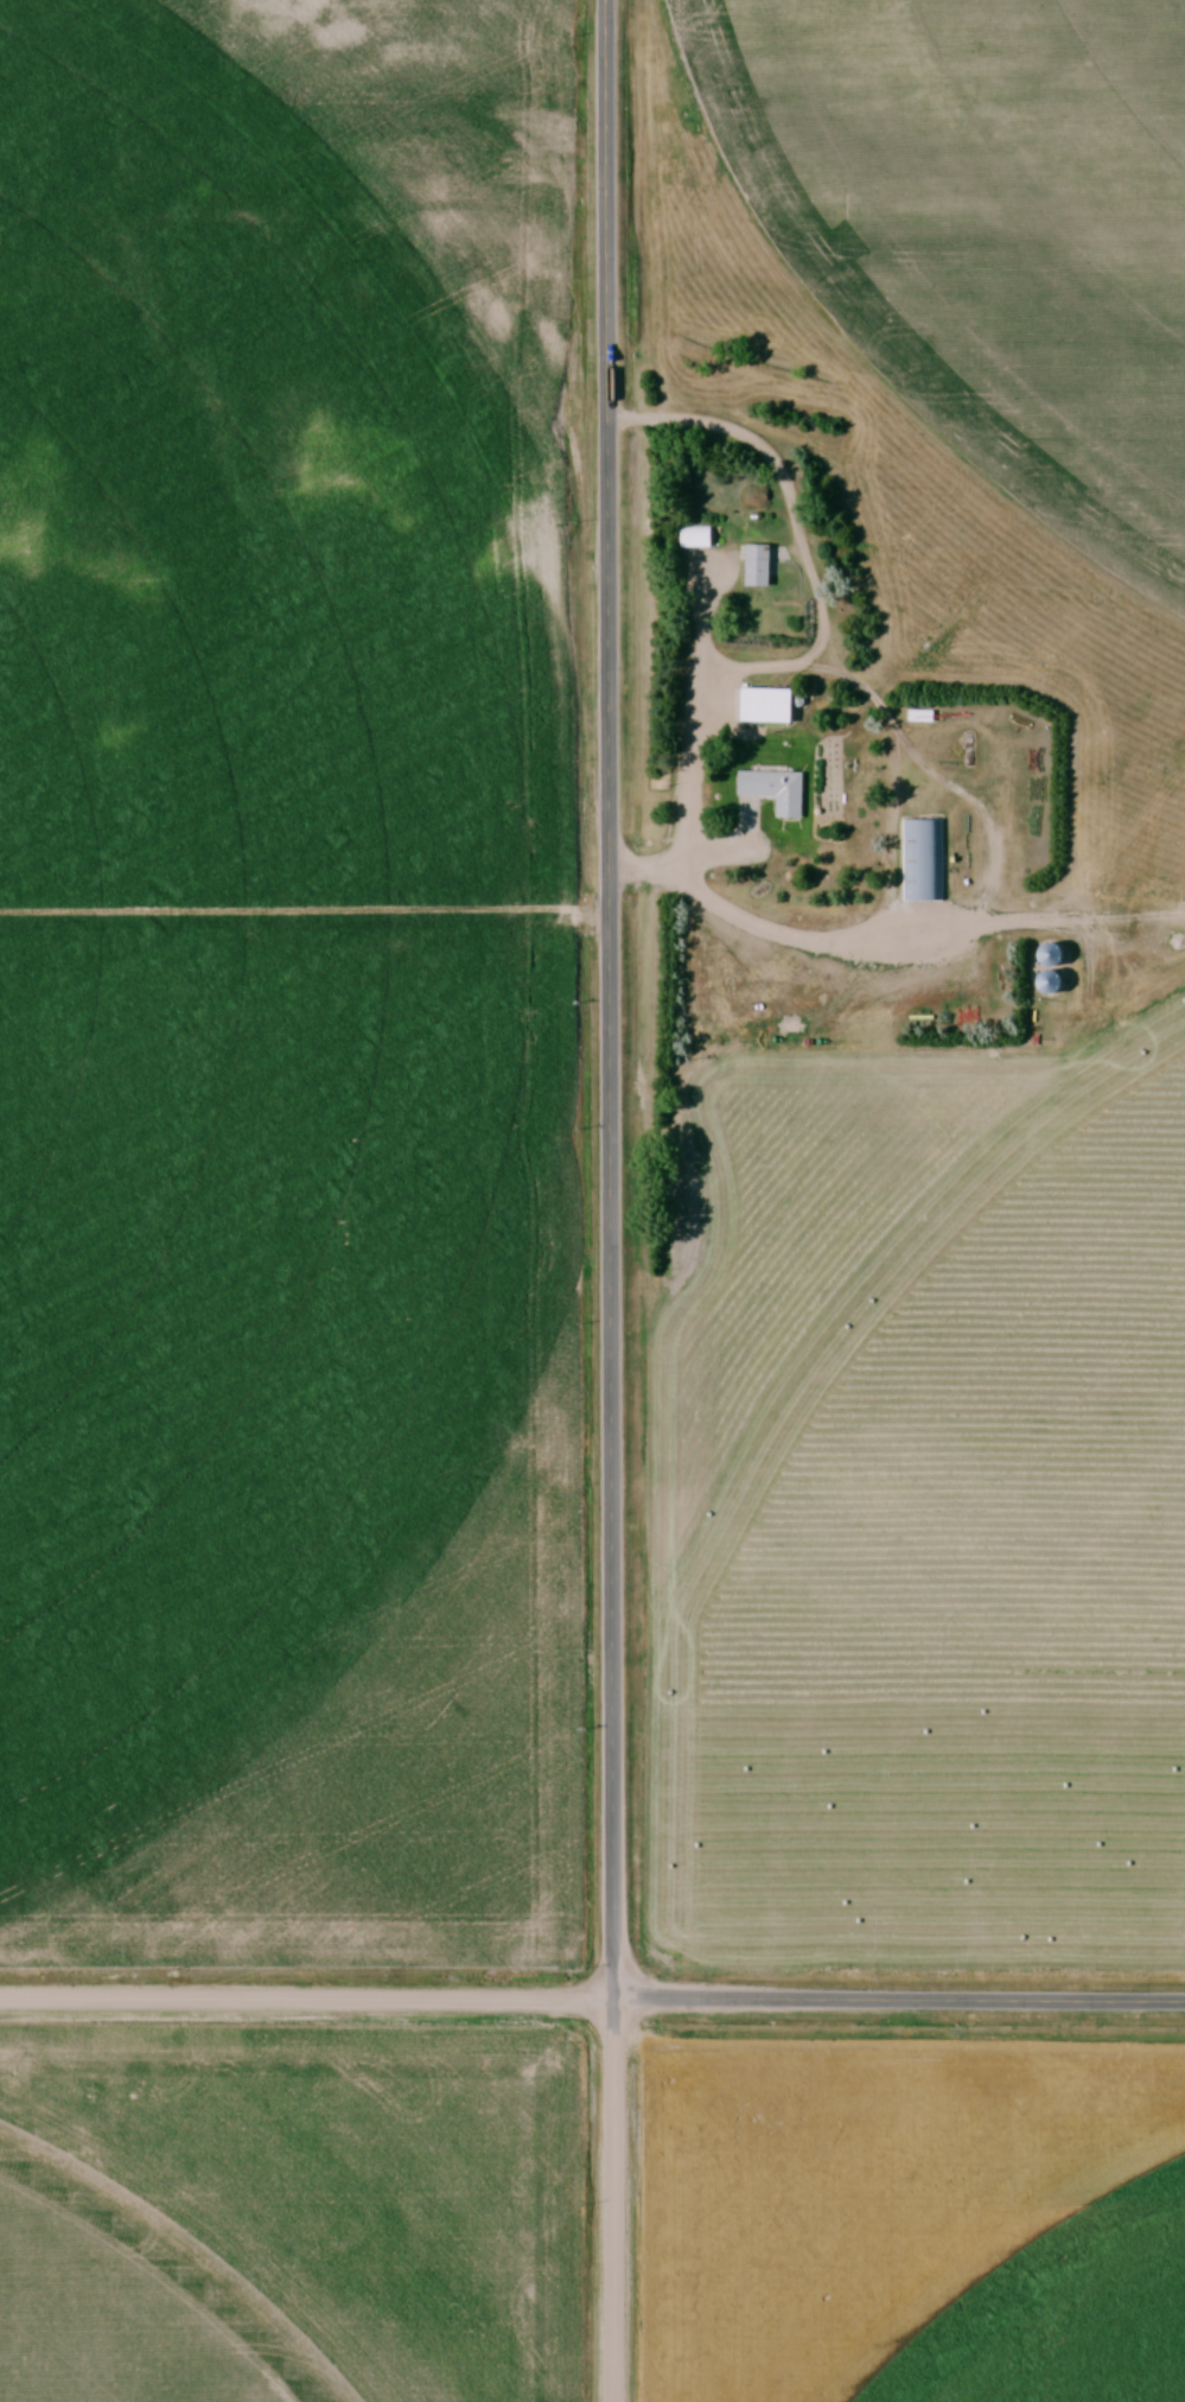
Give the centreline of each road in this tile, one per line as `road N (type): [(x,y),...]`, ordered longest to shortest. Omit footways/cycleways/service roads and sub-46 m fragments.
road 1 (tertiary): [(617,1997),(609,0)]
road 2 (tertiary): [(617,1997),(0,1997)]
road 3 (tertiary): [(1184,2002),(617,1997)]
road 4 (tertiary): [(620,2401),(617,1997)]

